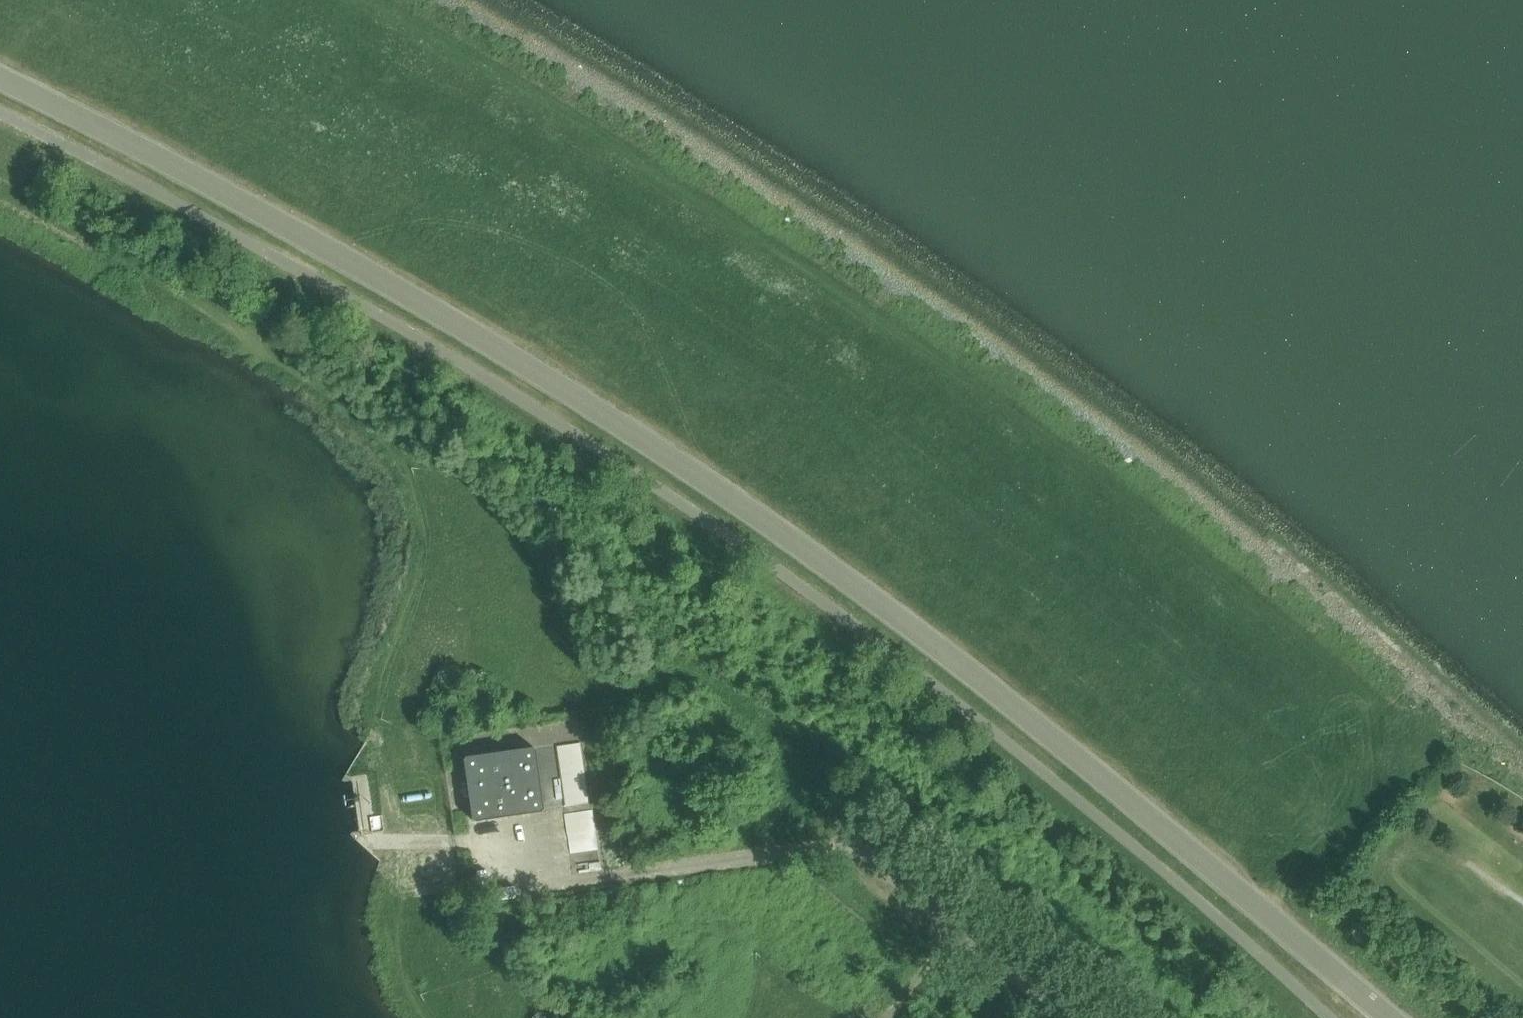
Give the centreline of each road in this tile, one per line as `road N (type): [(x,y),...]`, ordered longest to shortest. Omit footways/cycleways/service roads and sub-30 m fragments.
road 1 (unclassified): [(1391,1017),(1034,724),(662,452),(271,218),(0,81)]

